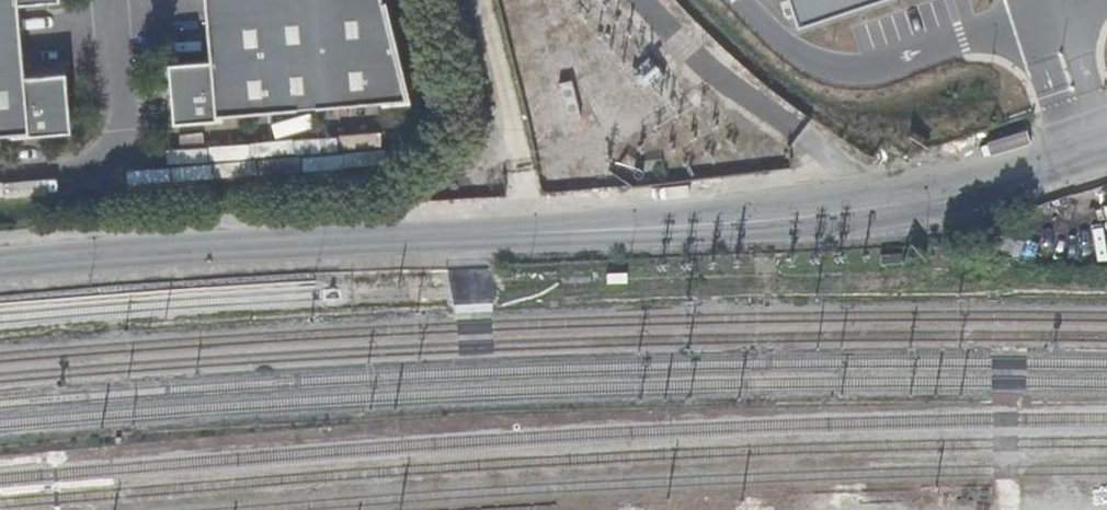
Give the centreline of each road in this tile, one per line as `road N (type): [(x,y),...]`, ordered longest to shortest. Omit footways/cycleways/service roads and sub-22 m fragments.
road 1 (tertiary): [(0,266),(535,232)]
road 2 (tertiary): [(535,232),(875,204)]
road 3 (unclassified): [(480,0),(535,232)]
road 4 (tertiary): [(875,204),(1106,146)]

